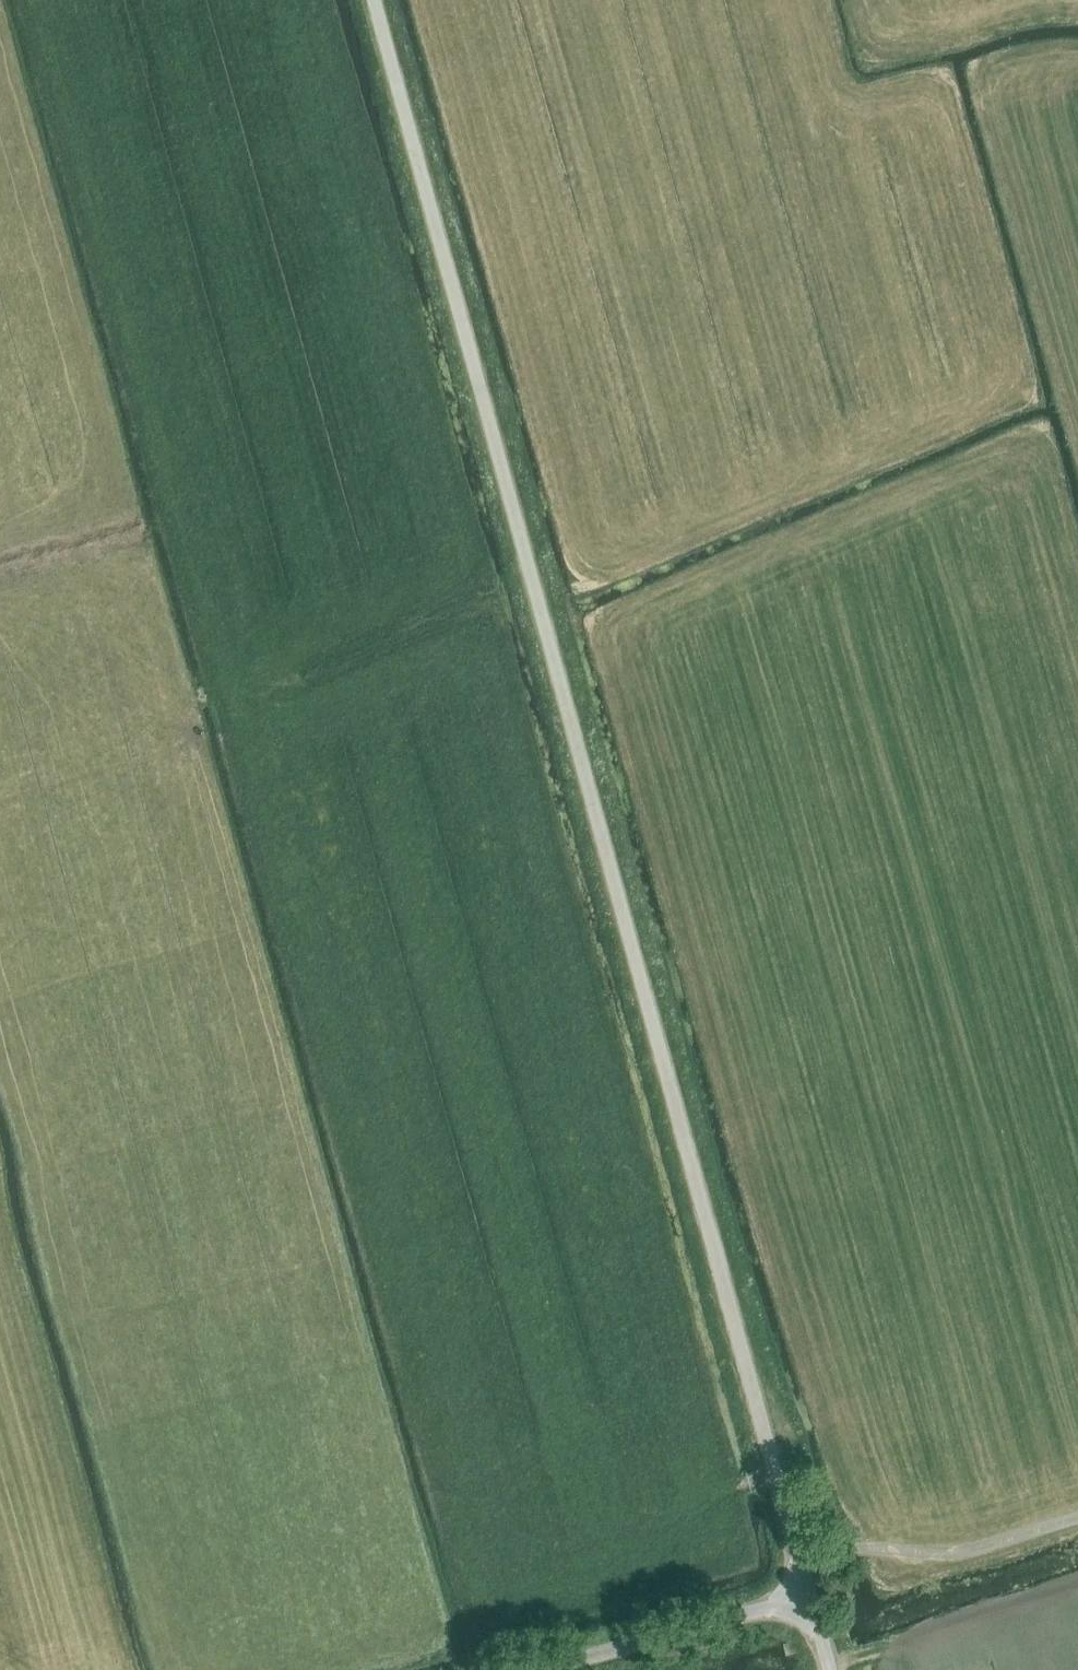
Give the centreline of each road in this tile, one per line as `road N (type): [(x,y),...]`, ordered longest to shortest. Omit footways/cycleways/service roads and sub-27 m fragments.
road 1 (unclassified): [(786,1605),(798,1558),(374,0)]
road 2 (unclassified): [(537,1669),(786,1605)]

